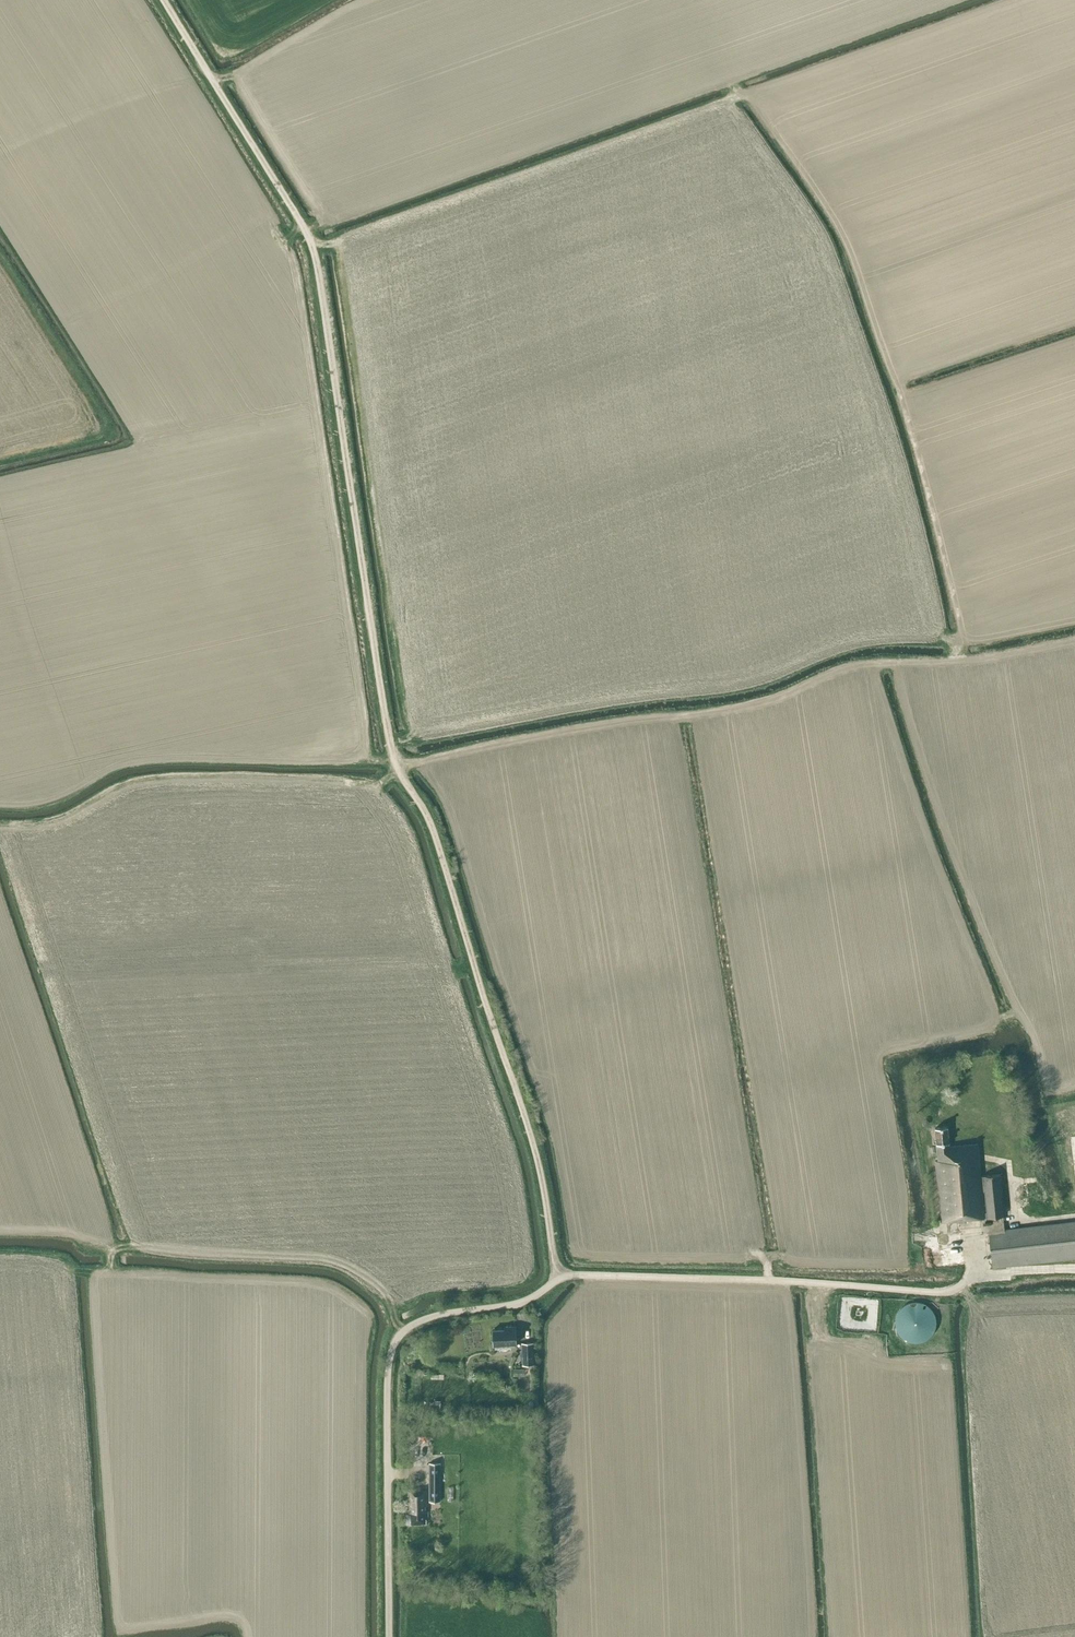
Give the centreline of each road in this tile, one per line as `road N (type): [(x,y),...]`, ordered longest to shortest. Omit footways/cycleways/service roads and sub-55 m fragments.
road 1 (track): [(556,1281),(528,1145),(422,837),(396,788),(304,264),(147,0)]
road 2 (unclassified): [(389,1636),(388,1378),(396,1341),(430,1318),(516,1304),(556,1281)]

